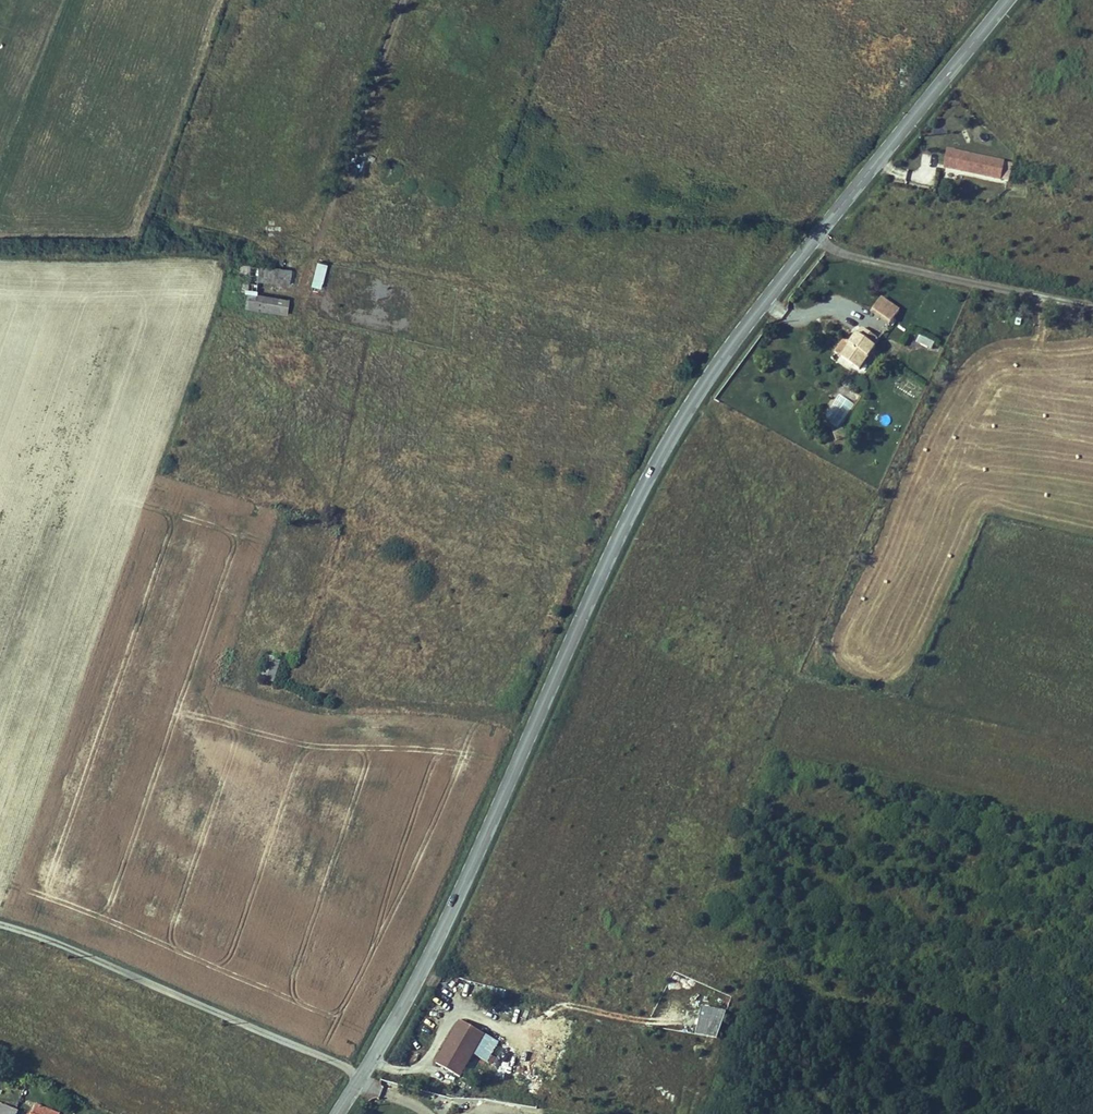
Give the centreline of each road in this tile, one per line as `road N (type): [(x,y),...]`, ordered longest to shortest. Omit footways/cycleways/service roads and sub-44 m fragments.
road 1 (secondary): [(1009,0),(758,308),(674,430),(445,923),(336,1113)]
road 2 (track): [(402,0),(322,228)]

